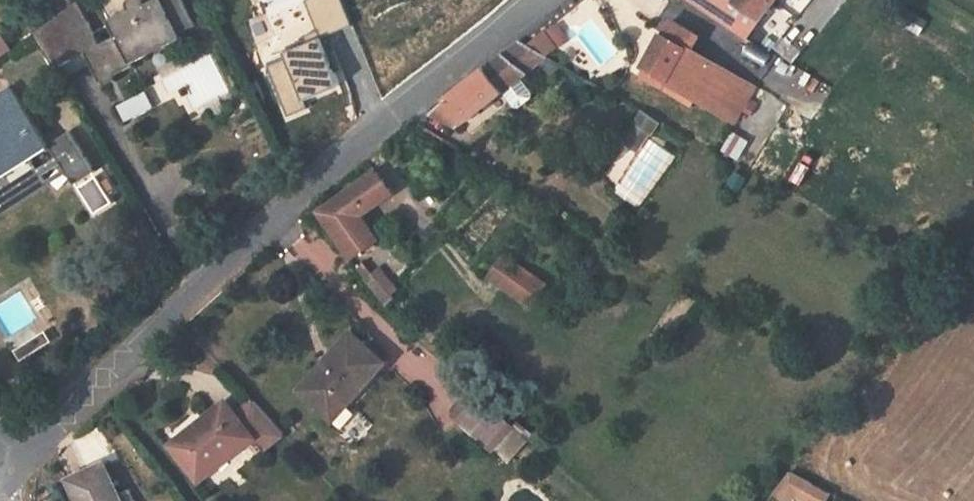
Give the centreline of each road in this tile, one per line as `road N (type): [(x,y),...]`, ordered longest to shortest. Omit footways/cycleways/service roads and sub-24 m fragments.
road 1 (residential): [(6,480),(318,181),(536,0)]

